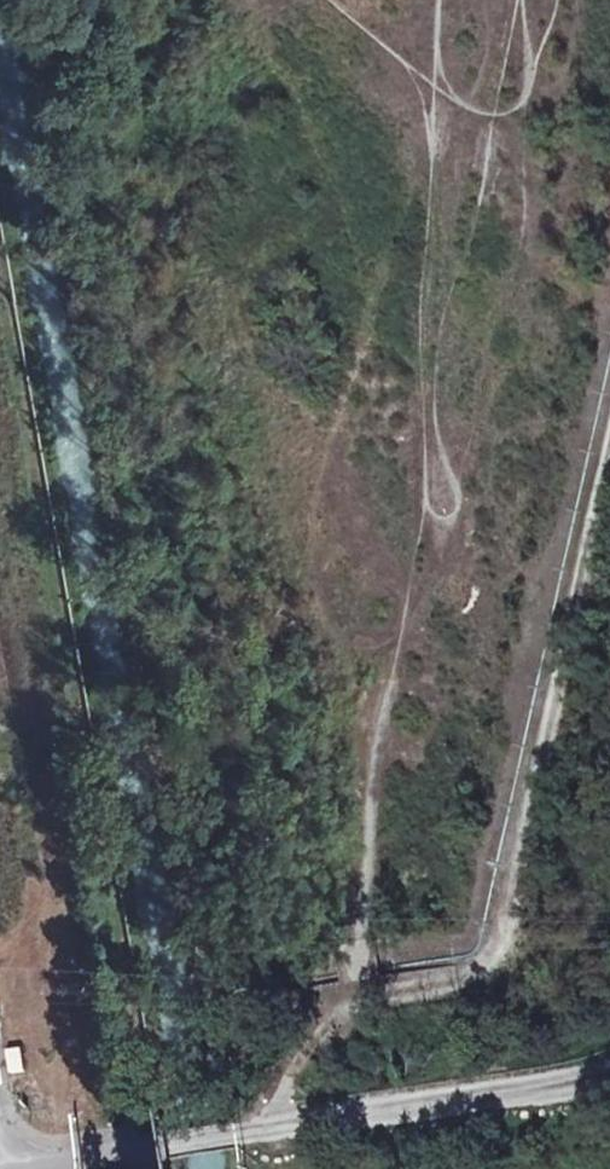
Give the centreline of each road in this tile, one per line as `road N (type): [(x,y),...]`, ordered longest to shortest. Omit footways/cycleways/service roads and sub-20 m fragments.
road 1 (track): [(0,220),(148,1010),(144,1148)]
road 2 (track): [(609,439),(495,967),(475,983),(363,994),(327,1021),(296,1067),(275,1125)]
road 3 (tertiary): [(46,1168),(275,1125),(609,1083)]

